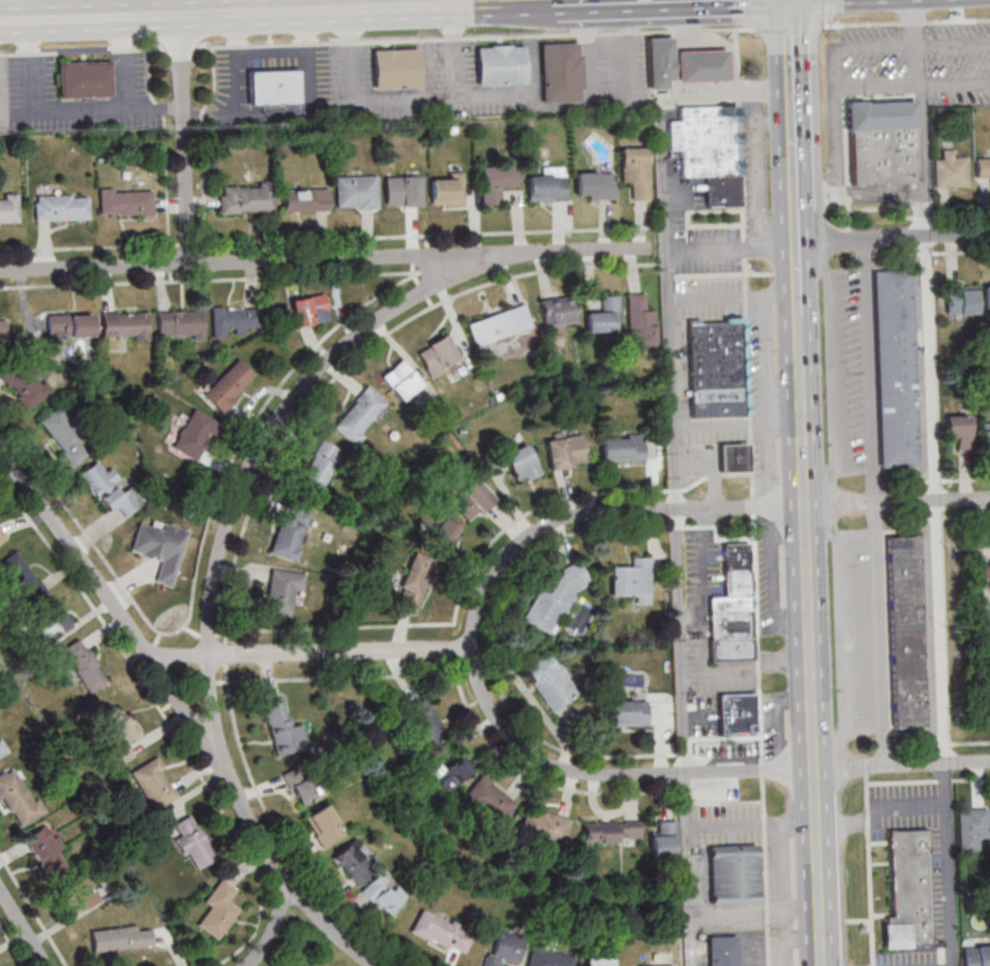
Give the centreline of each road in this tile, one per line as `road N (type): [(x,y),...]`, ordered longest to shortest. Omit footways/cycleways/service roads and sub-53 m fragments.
road 1 (residential): [(229,788),(208,657),(212,578),(239,489),(287,411),(337,357),(488,255)]
road 2 (residential): [(645,249),(0,273)]
road 3 (secondary): [(799,352),(822,965)]
road 4 (residential): [(251,965),(271,936),(280,873),(178,701),(0,454)]
road 5 (residential): [(989,498),(559,520),(511,552),(482,598),(470,649)]
road 6 (residential): [(989,763),(579,776),(531,756),(494,717),(470,649)]
road 7 (secondary): [(556,1),(181,16)]
road 8 (residential): [(470,649),(148,658)]
road 9 (residential): [(190,266),(181,16)]
road 10 (secondary): [(785,0),(795,241)]
road 11 (secondary): [(181,16),(0,23)]
road 12 (residential): [(795,241),(665,248)]
road 13 (residential): [(371,965),(323,926),(280,873)]
road 14 (residential): [(989,235),(864,239)]

